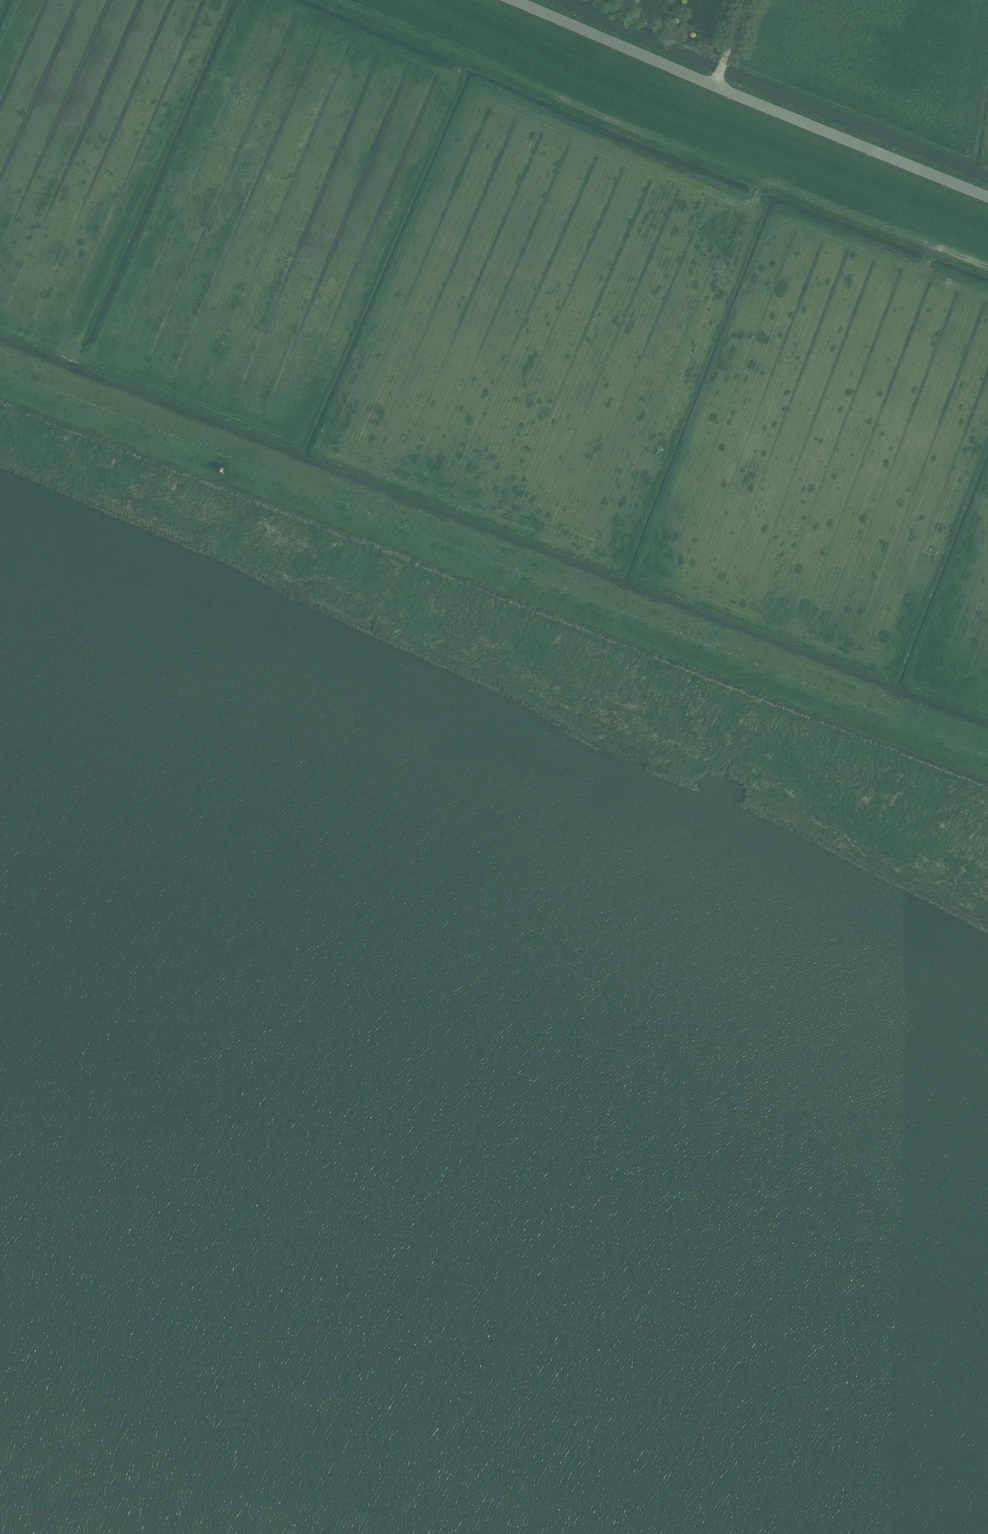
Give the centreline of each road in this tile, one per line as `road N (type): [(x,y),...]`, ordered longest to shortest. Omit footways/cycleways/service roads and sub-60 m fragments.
road 1 (unclassified): [(987,197),(507,0)]

